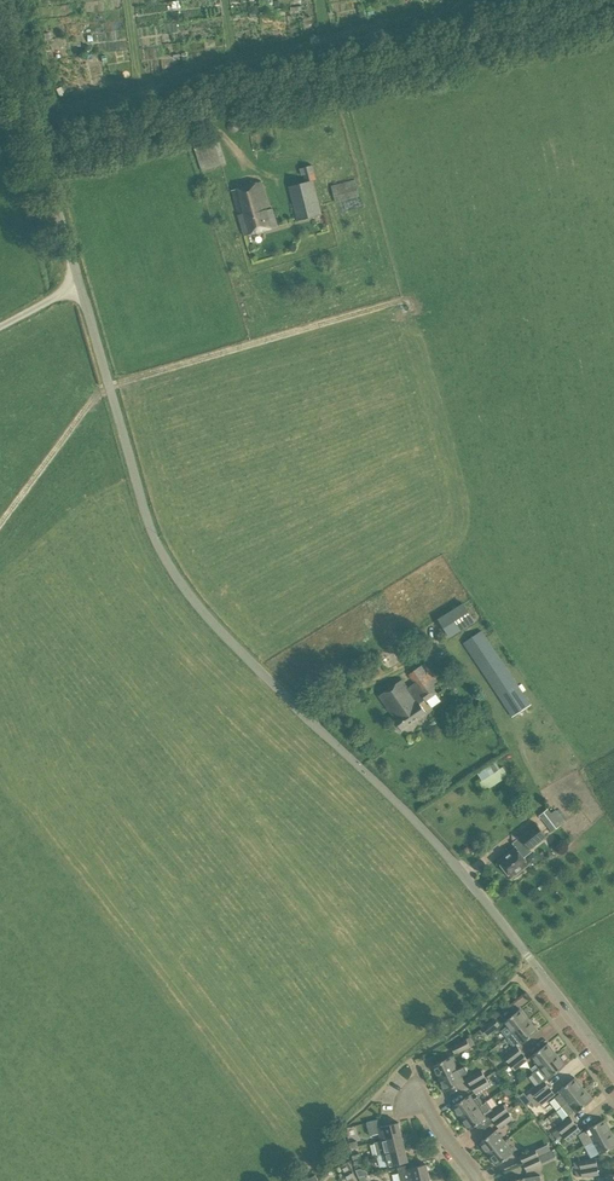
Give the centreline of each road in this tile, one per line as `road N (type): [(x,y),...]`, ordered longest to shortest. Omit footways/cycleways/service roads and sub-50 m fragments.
road 1 (unclassified): [(529,956),(415,820),(219,632),(164,560),(0,26)]
road 2 (track): [(38,157),(613,5)]
road 3 (residential): [(613,1070),(529,956)]
road 4 (residential): [(477,1180),(420,1095),(401,1090)]

